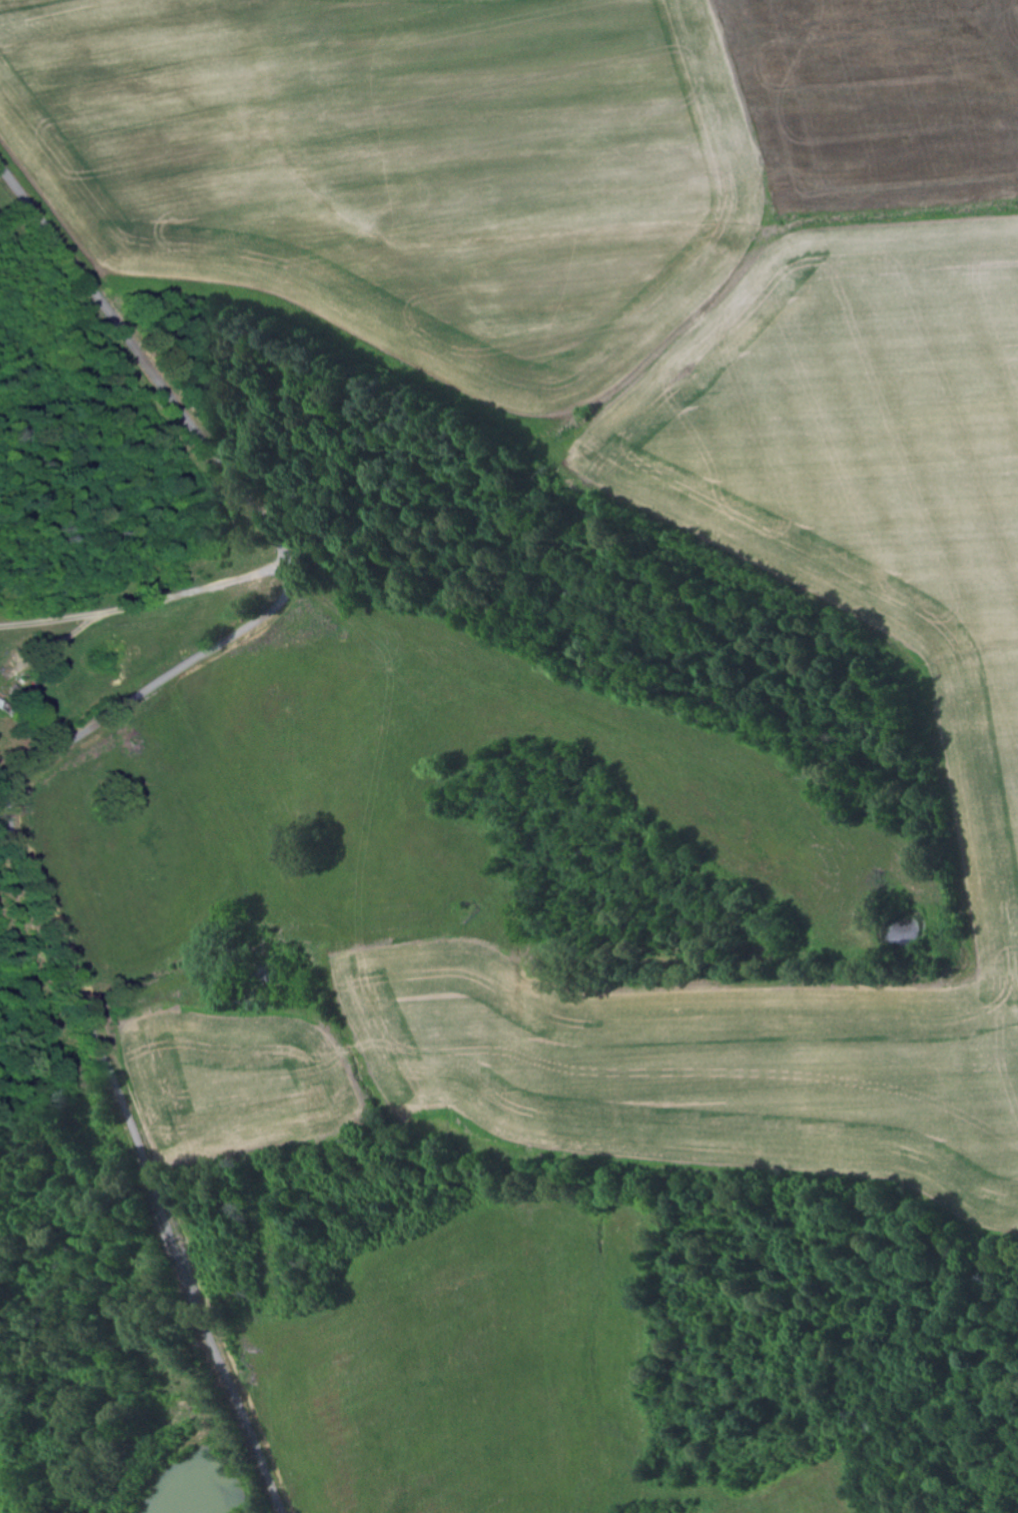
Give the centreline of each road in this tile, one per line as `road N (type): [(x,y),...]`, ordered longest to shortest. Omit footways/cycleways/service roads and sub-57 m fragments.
road 1 (residential): [(280,1512),(11,817),(29,776),(280,605),(292,585),(290,566),(279,539),(0,167)]

